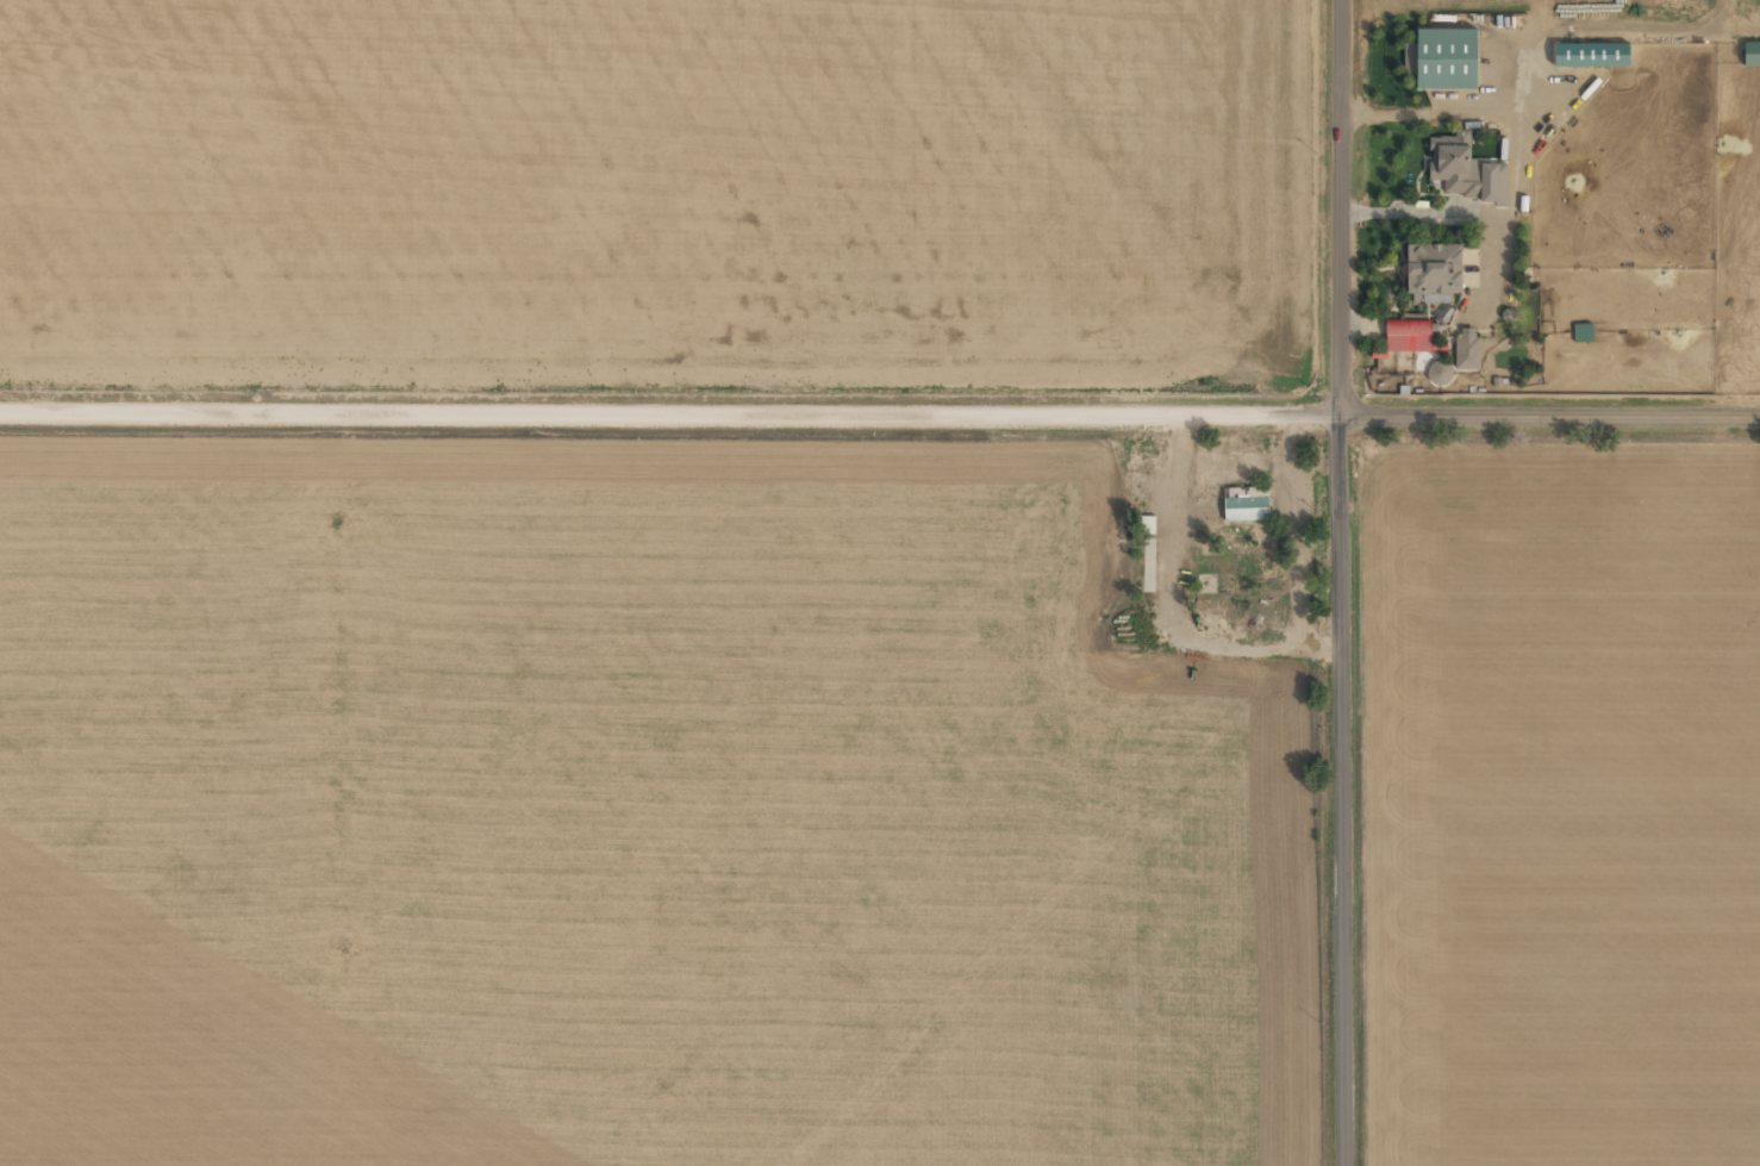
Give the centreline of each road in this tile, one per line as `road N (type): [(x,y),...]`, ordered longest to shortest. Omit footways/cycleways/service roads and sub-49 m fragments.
road 1 (residential): [(1759,417),(0,410)]
road 2 (residential): [(1345,1165),(1344,0)]

